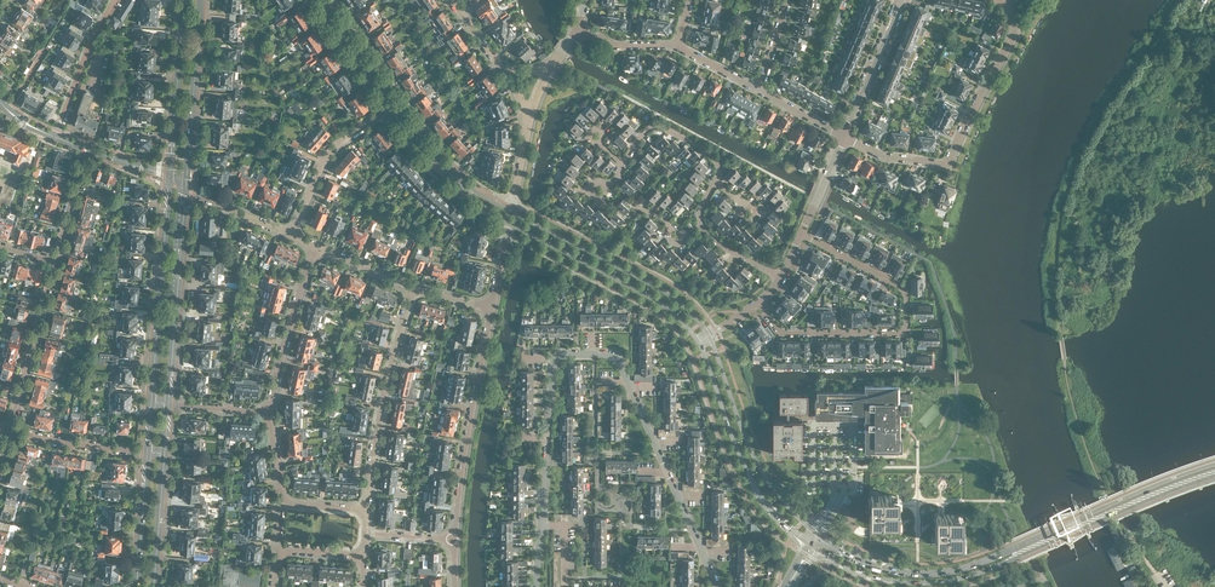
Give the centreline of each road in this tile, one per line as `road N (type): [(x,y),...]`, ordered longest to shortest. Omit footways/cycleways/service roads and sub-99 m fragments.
road 1 (residential): [(537,586),(555,360),(592,354),(622,366),(717,586)]
road 2 (residential): [(758,302),(788,333),(904,330),(904,289),(801,234)]
road 3 (secondary): [(698,341),(763,501),(812,545)]
road 4 (secondary): [(709,335),(674,297),(512,210)]
road 5 (residential): [(492,309),(453,539)]
road 6 (secondary): [(819,535),(754,458),(709,335)]
road 7 (primary): [(170,174),(151,402)]
road 8 (residential): [(367,509),(383,399),(413,287)]
road 9 (primary): [(169,403),(187,179)]
road 10 (secondary): [(509,224),(664,305),(698,341)]
road 11 (secondary): [(812,545),(876,578),(918,583),(968,576),(1016,552)]
road 12 (secondary): [(1016,552),(1214,470)]
road 13 (secondary): [(1016,552),(945,572),(906,573),(859,560),(819,535)]
road 14 (primary): [(187,179),(201,0)]
road 15 (residential): [(949,159),(1015,35),(1008,0)]
road 16 (primary): [(183,0),(170,174)]
road 17 (residential): [(10,430),(55,262)]
road 18 (residential): [(271,414),(316,248)]
road 19 (residential): [(394,106),(332,154),(293,236)]
road 20 (residential): [(116,0),(54,136)]
road 21 (residential): [(843,134),(901,0)]
road 22 (residential): [(715,183),(717,159),(659,125),(645,131),(625,165)]
road 23 (residential): [(147,452),(10,430)]
road 24 (primary): [(147,452),(137,586)]
road 25 (primary): [(154,586),(164,454)]
road 26 (secondary): [(394,106),(321,0)]

